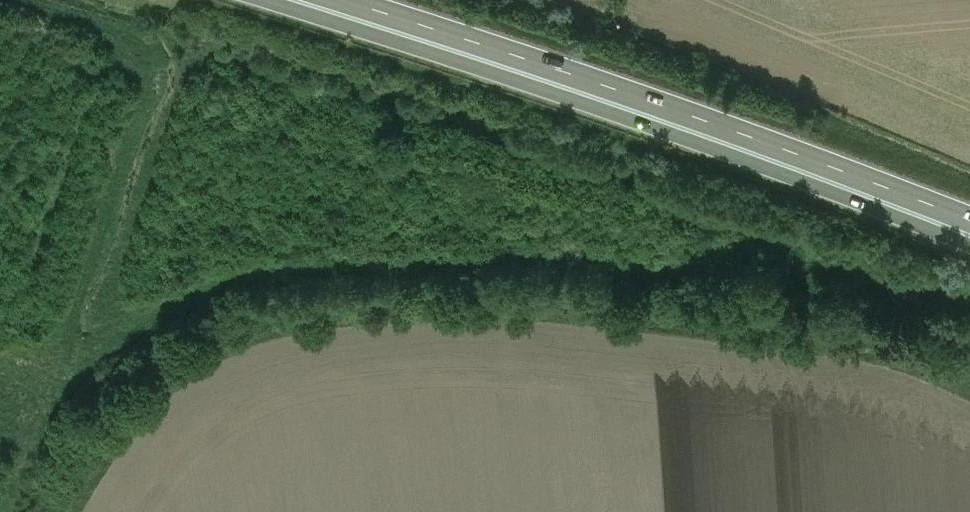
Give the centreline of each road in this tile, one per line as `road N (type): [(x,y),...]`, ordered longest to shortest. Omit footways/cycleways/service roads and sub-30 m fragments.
road 1 (trunk): [(275,0),(469,59),(969,244)]
road 2 (trunk): [(969,217),(359,0)]

